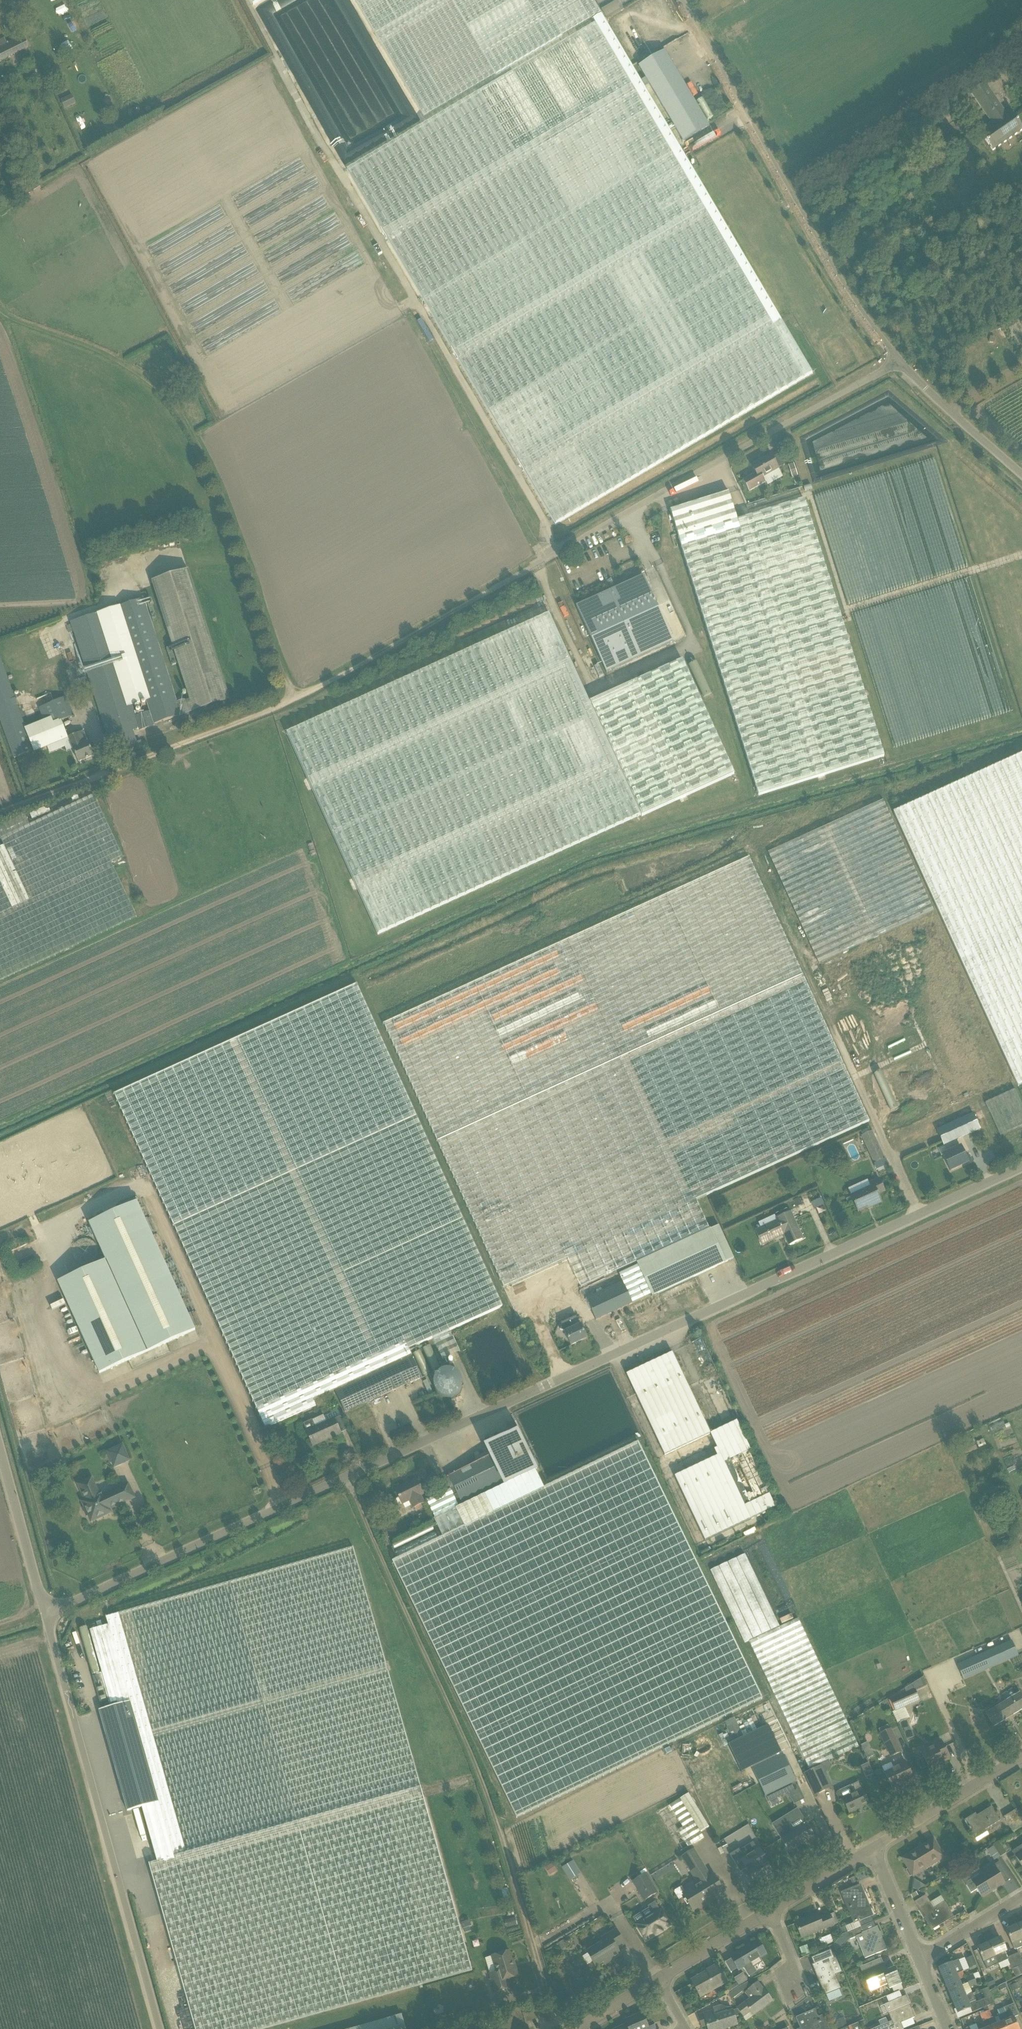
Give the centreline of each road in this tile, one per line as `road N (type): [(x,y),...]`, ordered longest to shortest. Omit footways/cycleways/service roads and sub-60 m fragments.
road 1 (unclassified): [(47,1614),(1021,1170)]
road 2 (track): [(297,700),(901,362)]
road 3 (track): [(345,1477),(479,1771),(565,2028)]
road 4 (unclassified): [(1021,474),(924,387),(846,294),(680,0)]
road 5 (track): [(0,311),(117,359),(178,408),(225,500),(297,700)]
road 6 (unclassified): [(159,2028),(47,1614)]
road 7 (track): [(0,813),(297,700)]
road 8 (unclassified): [(47,1614),(0,1444)]
road 9 (residential): [(873,1848),(1021,1757)]
road 10 (residential): [(659,1978),(769,1912)]
road 11 (residential): [(769,1912),(873,1848)]
road 12 (residential): [(920,1958),(873,1848)]

